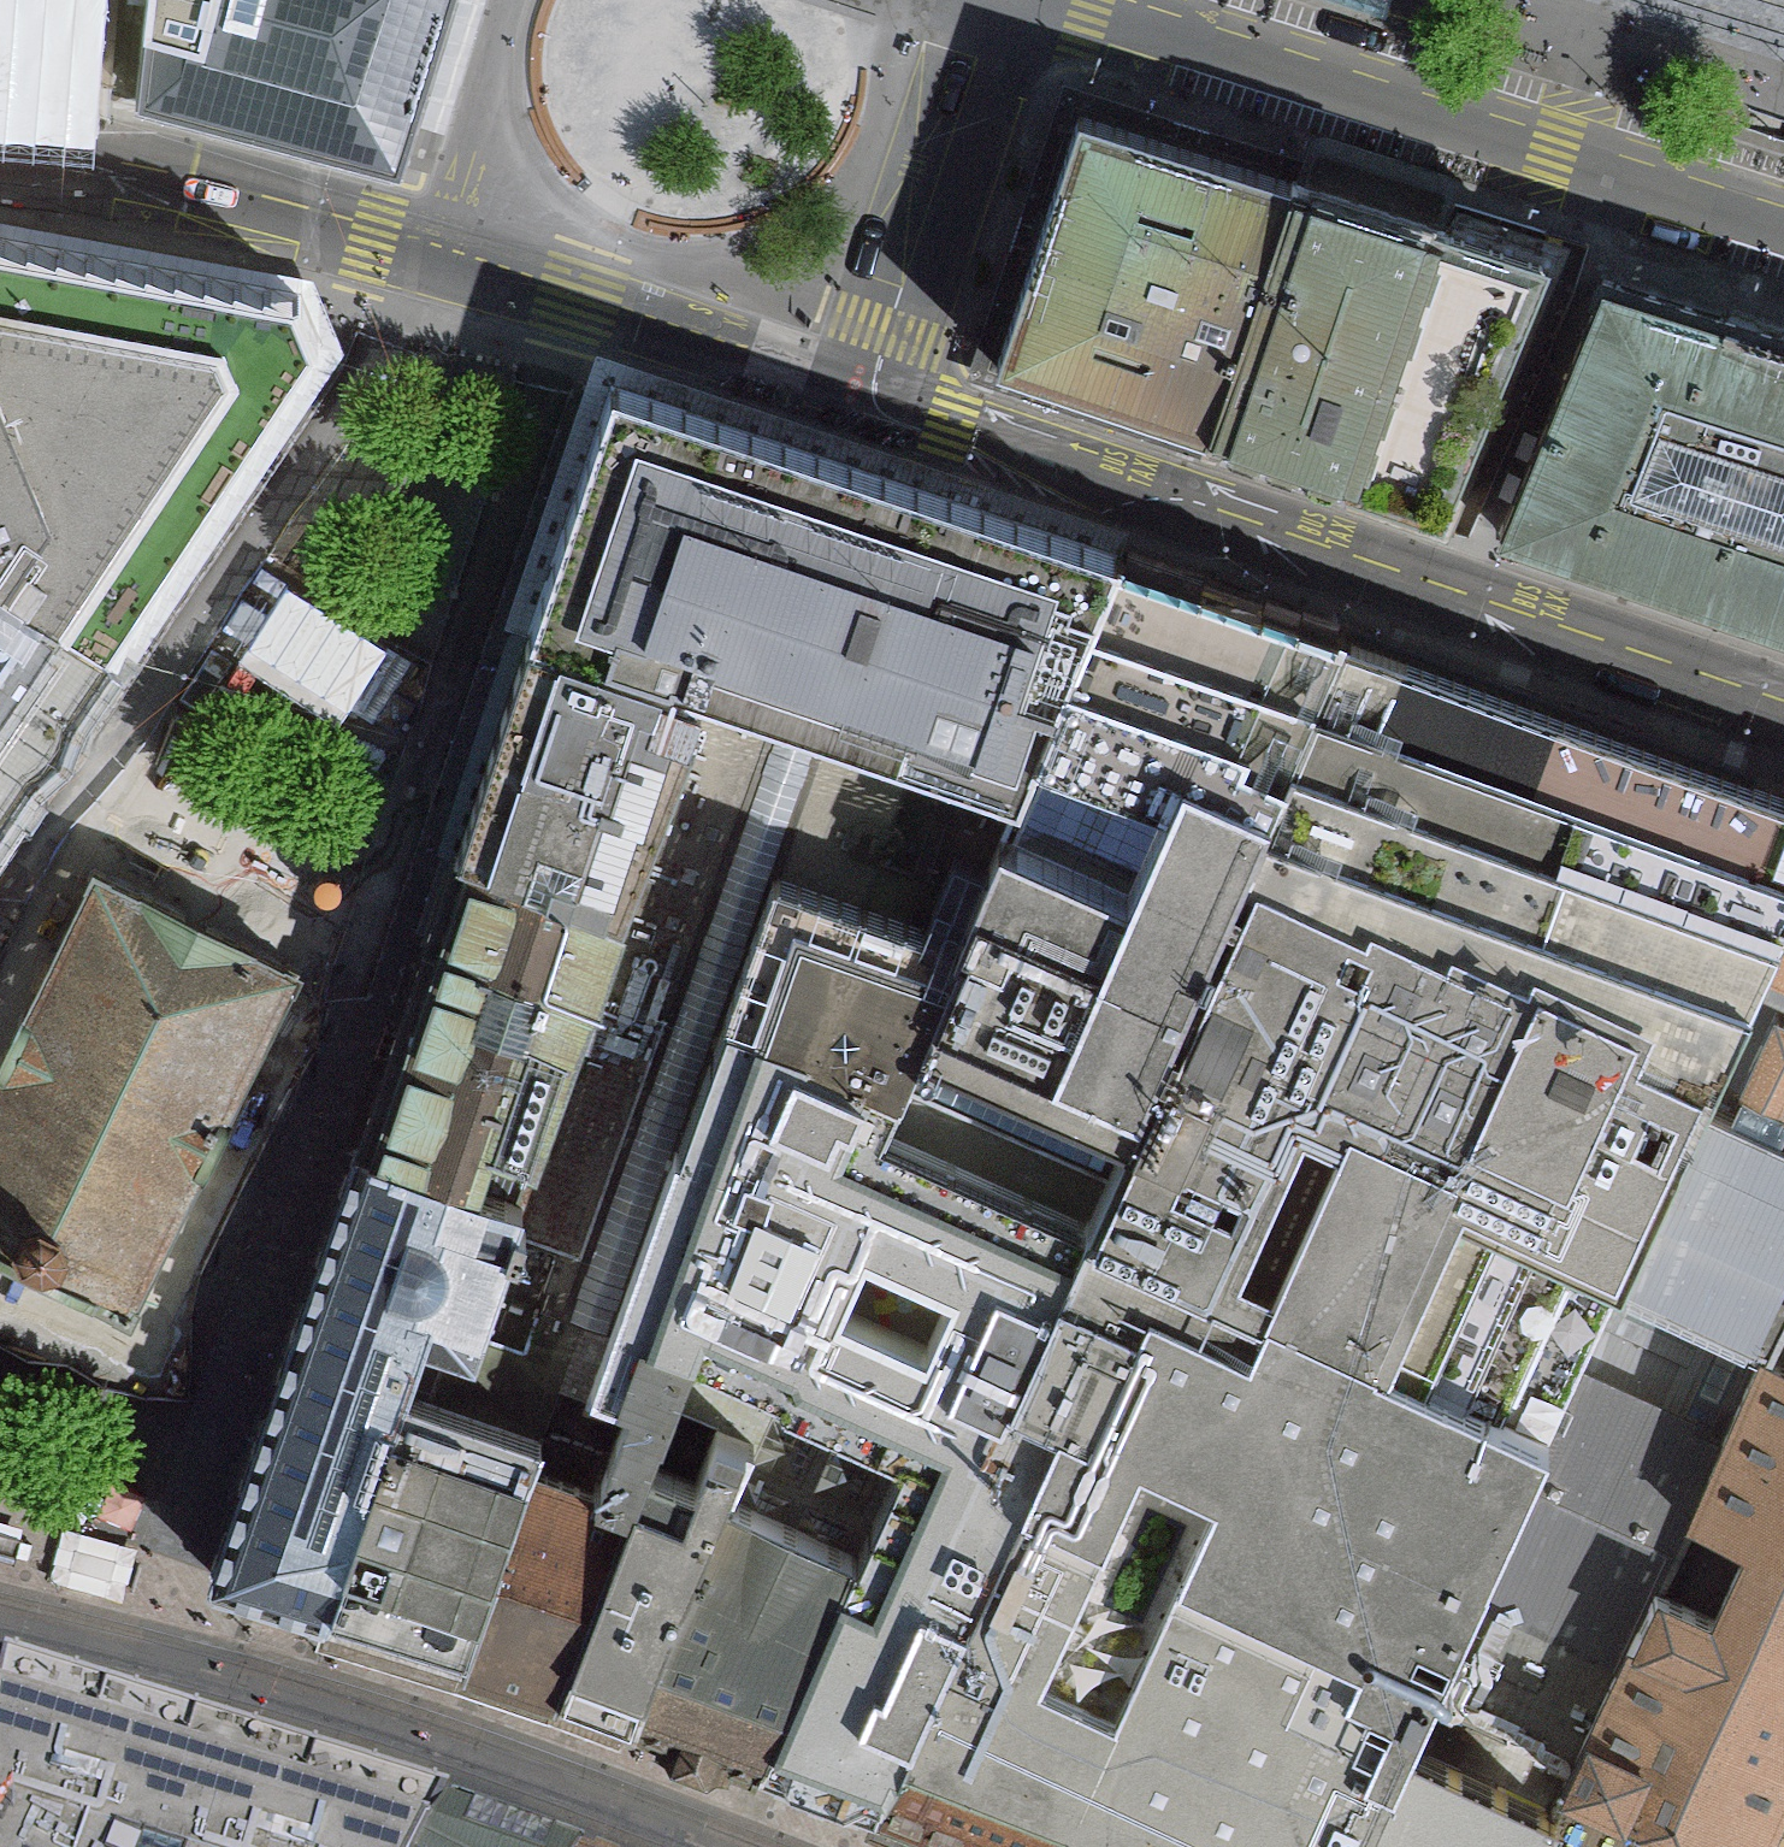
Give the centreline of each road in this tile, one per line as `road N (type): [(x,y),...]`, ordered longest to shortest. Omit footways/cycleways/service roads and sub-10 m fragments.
road 1 (unclassified): [(1783,705),(874,397)]
road 2 (residential): [(874,397),(379,235),(243,198),(0,152)]
road 3 (residential): [(0,1621),(375,1721),(717,1846)]
road 4 (unclassified): [(1074,0),(1783,223)]
road 5 (residential): [(874,397),(1008,0)]

